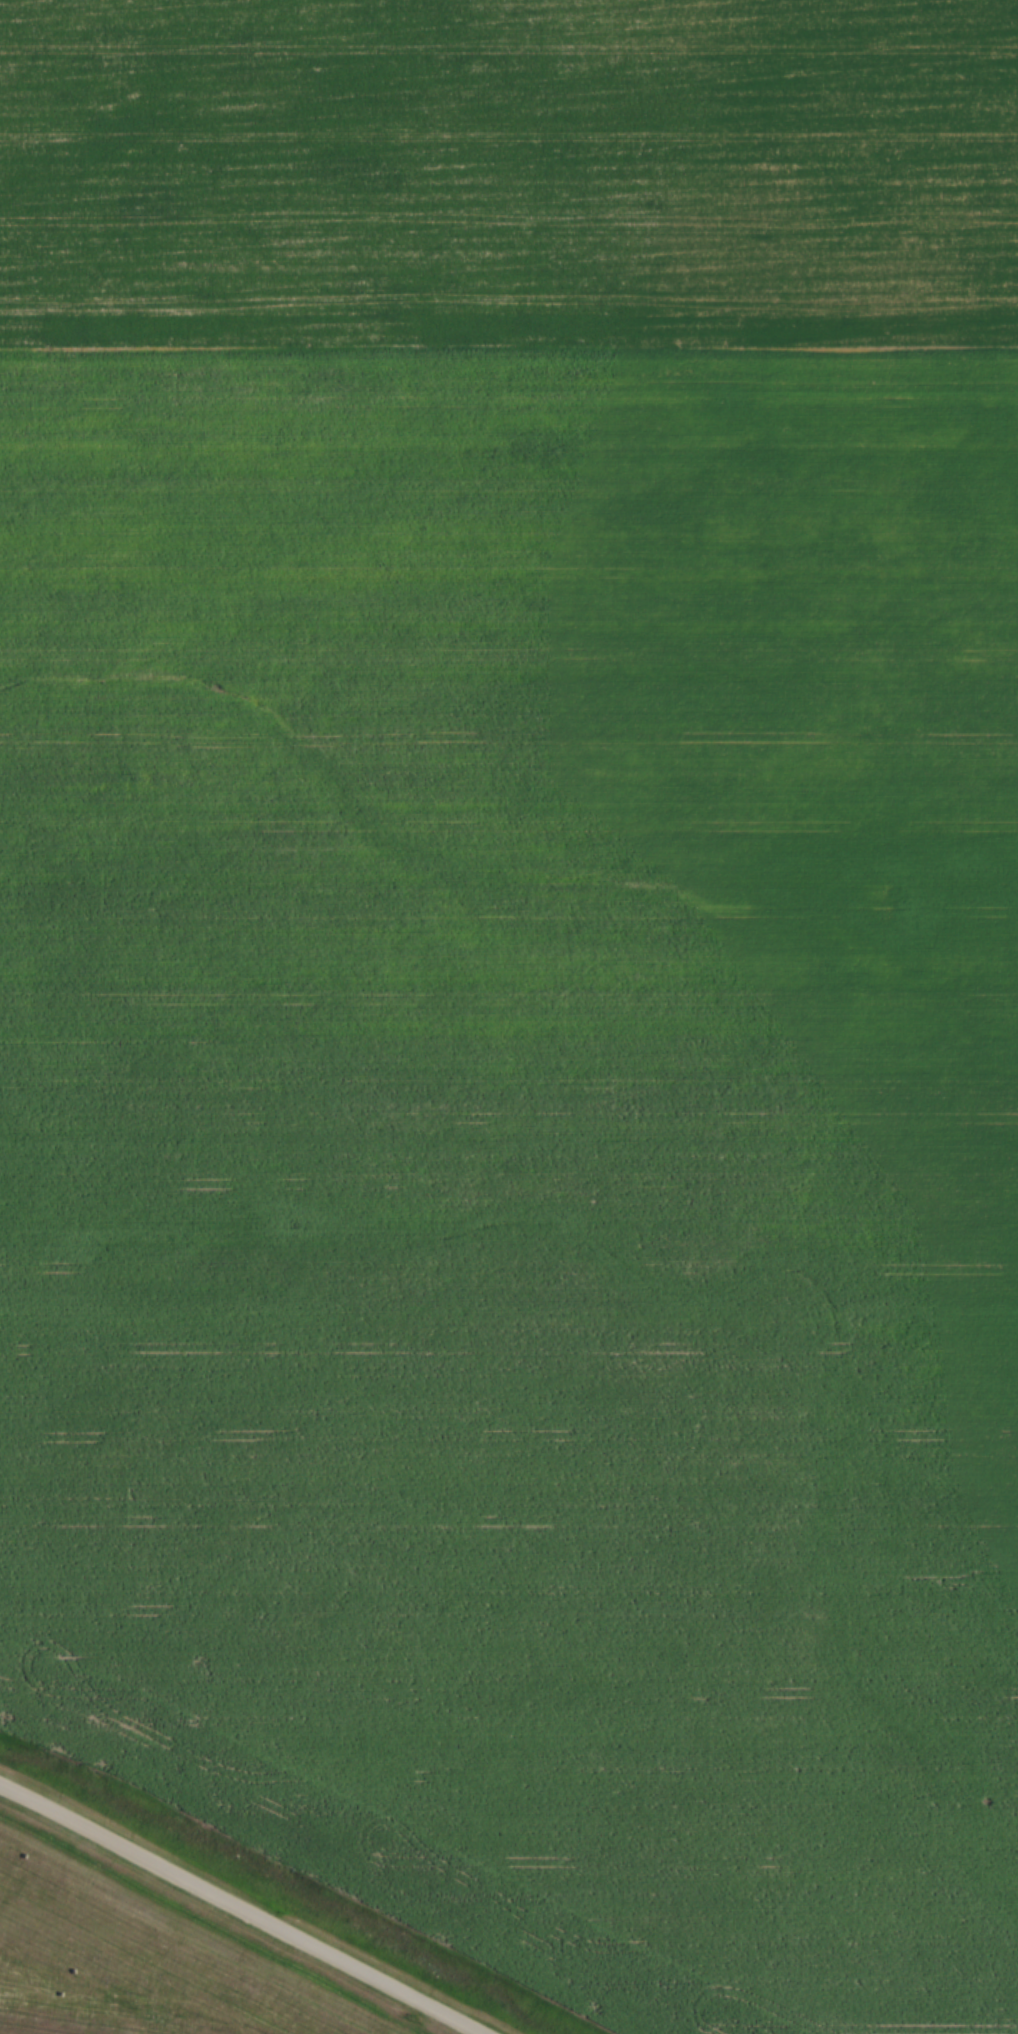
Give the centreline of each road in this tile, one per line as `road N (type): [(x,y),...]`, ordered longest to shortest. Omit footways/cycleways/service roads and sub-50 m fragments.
road 1 (residential): [(489,2033),(0,1785)]

